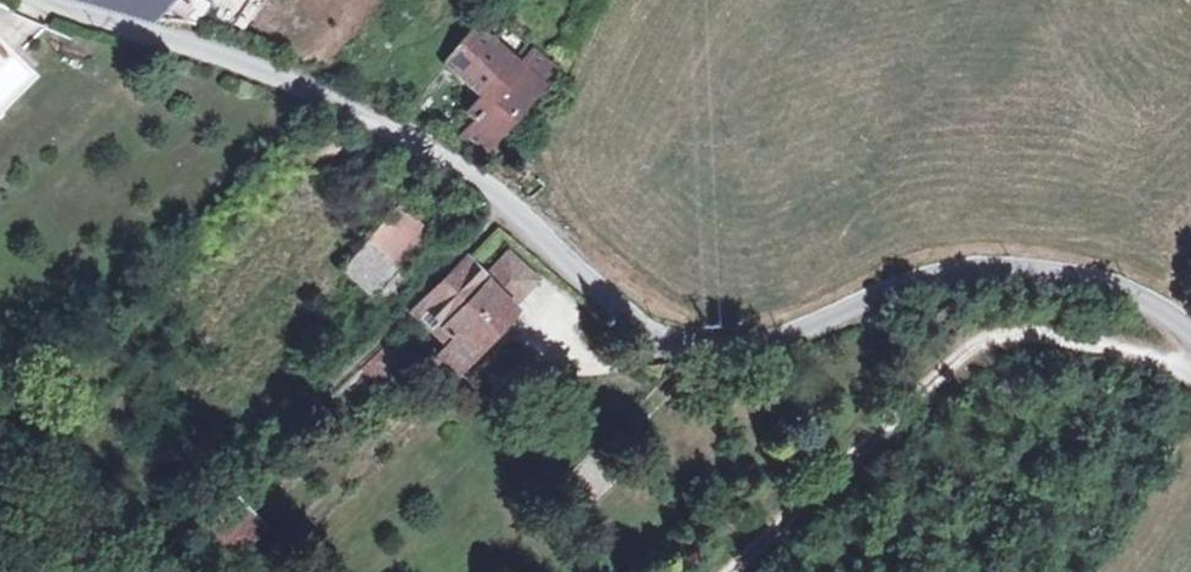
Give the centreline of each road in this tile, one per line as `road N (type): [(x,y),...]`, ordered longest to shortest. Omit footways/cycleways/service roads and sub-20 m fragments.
road 1 (residential): [(42,0),(322,99),(434,157),(662,339),(690,349),(757,345),(892,291),(997,267),(1051,267),(1105,280),(1190,334)]
road 2 (residential): [(734,571),(957,366),(1002,339),(1069,342),(1190,372)]
road 3 (track): [(509,209),(137,538)]

